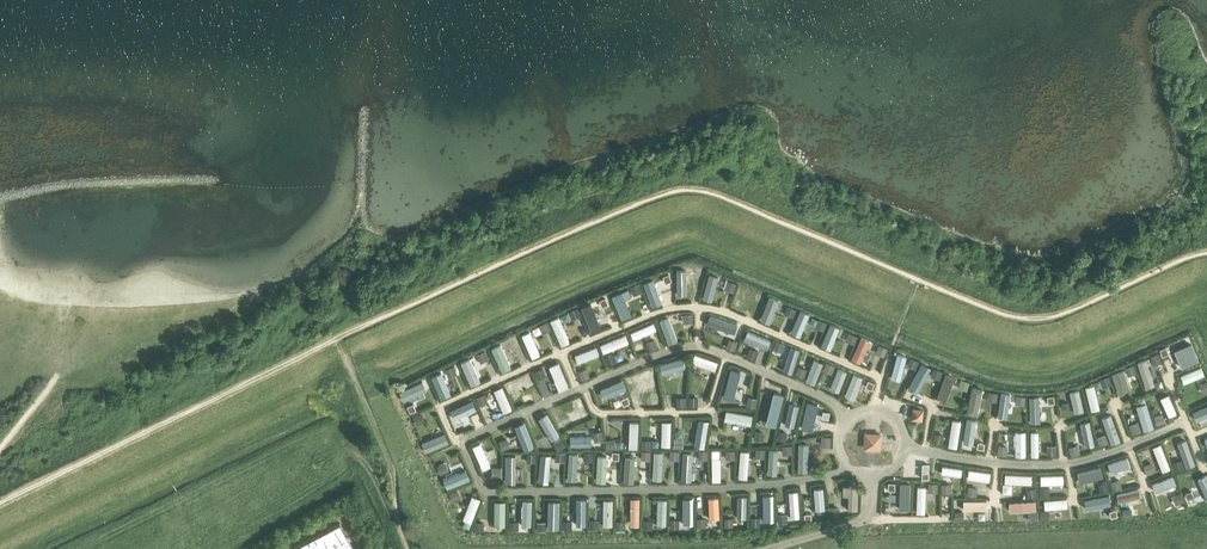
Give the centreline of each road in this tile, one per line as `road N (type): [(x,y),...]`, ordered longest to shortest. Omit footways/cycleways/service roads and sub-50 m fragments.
road 1 (residential): [(851,467),(743,488),(497,493),(483,489),(462,443)]
road 2 (residential): [(925,452),(1068,466),(1188,422)]
road 3 (residential): [(703,308),(881,377),(874,409)]
road 4 (residential): [(587,387),(599,412),(708,411),(726,357)]
road 5 (residential): [(462,443),(443,406),(563,354)]
road 6 (residential): [(563,354),(670,308),(703,308)]
road 7 (unclassified): [(769,548),(866,517),(872,475)]
road 8 (residential): [(726,357),(826,398),(849,418)]
road 9 (residential): [(462,443),(580,390)]
road 10 (residential): [(587,387),(700,347)]

